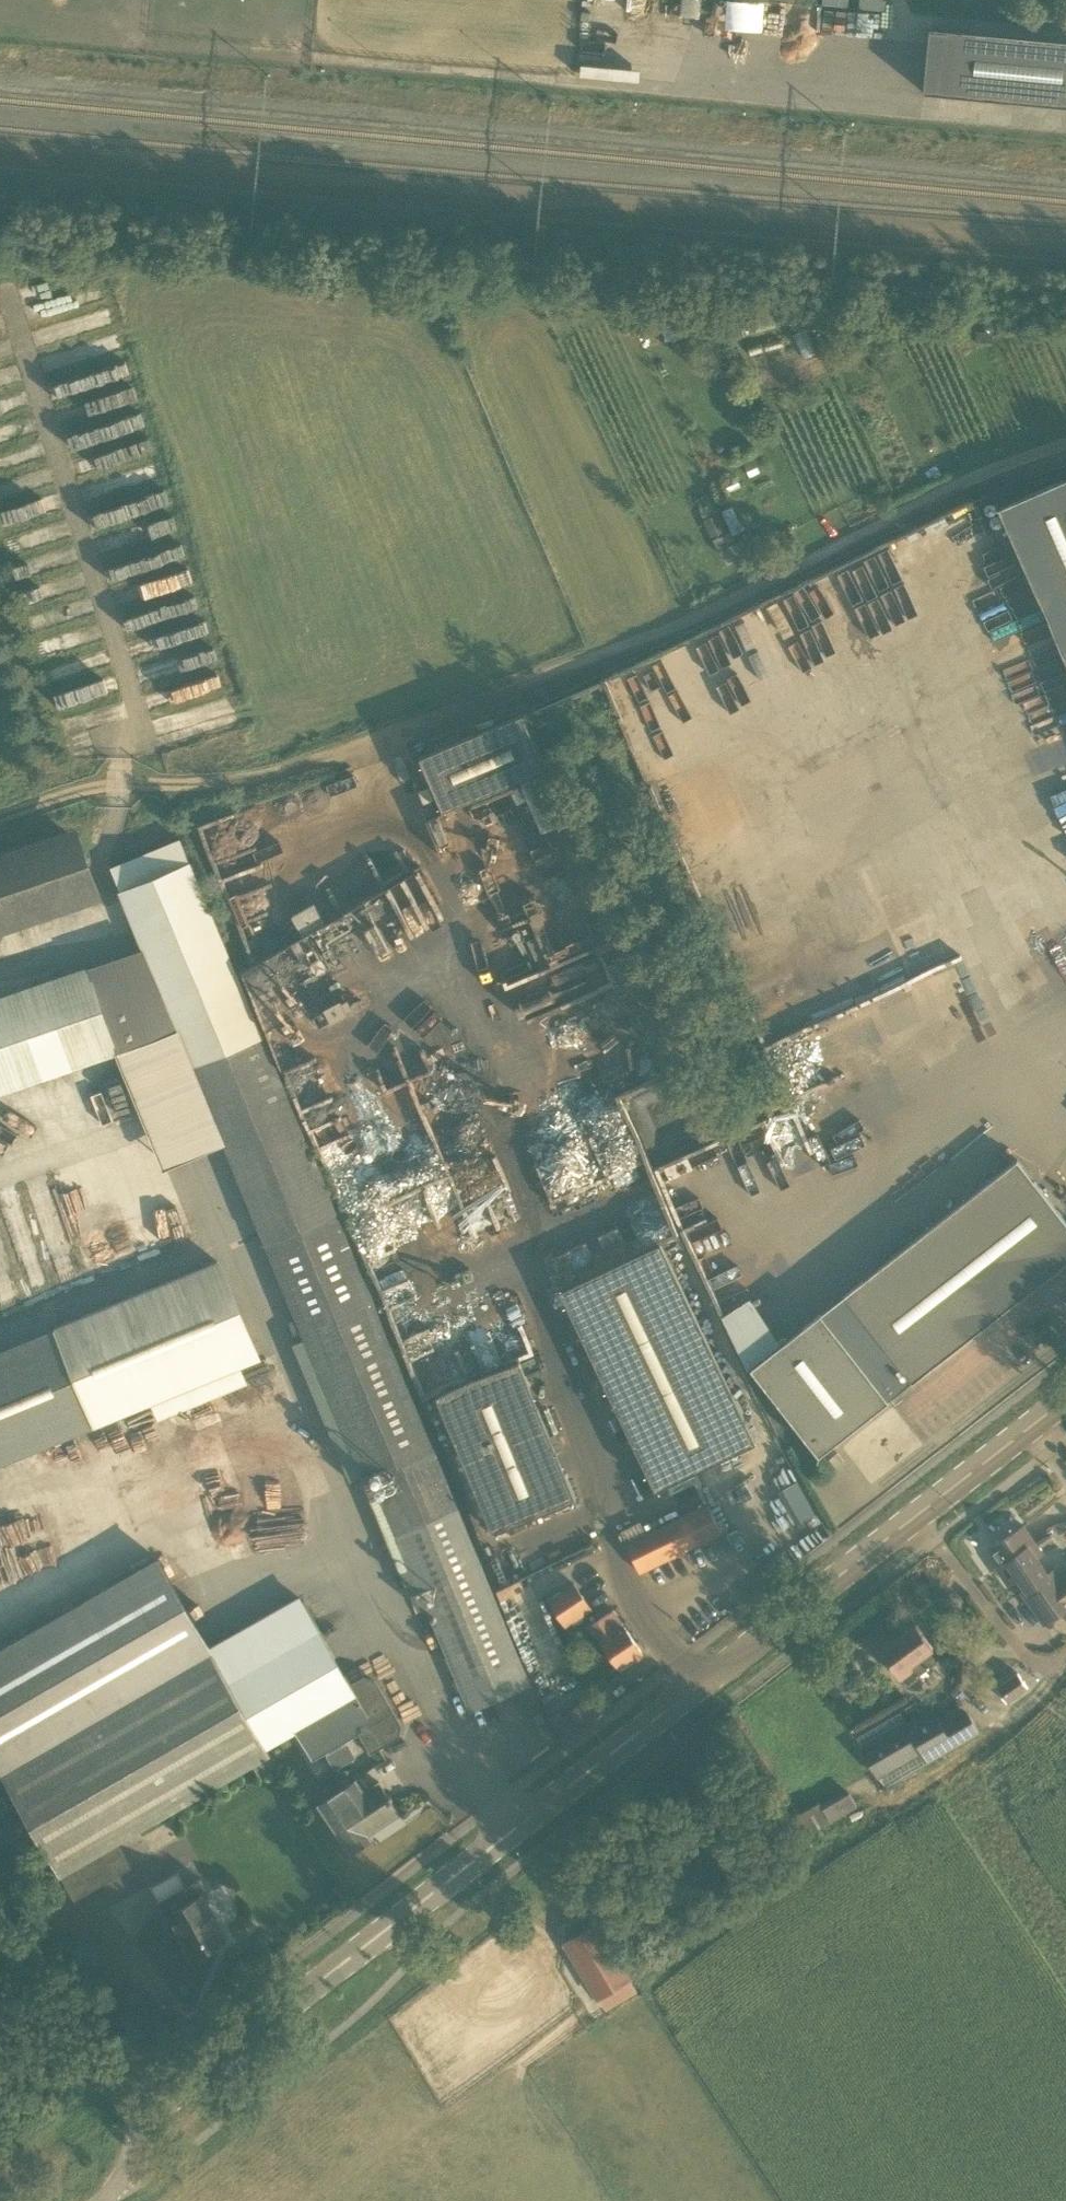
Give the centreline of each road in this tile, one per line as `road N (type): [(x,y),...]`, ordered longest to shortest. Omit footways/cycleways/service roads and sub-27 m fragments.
road 1 (unclassified): [(47,812),(194,798),(342,760),(1065,457)]
road 2 (unclassified): [(103,2200),(114,2193),(136,2125),(917,1517)]
road 3 (unclassified): [(917,1517),(1025,1655),(1049,1670),(1065,1657)]
road 4 (unclassified): [(917,1517),(1065,1399)]

